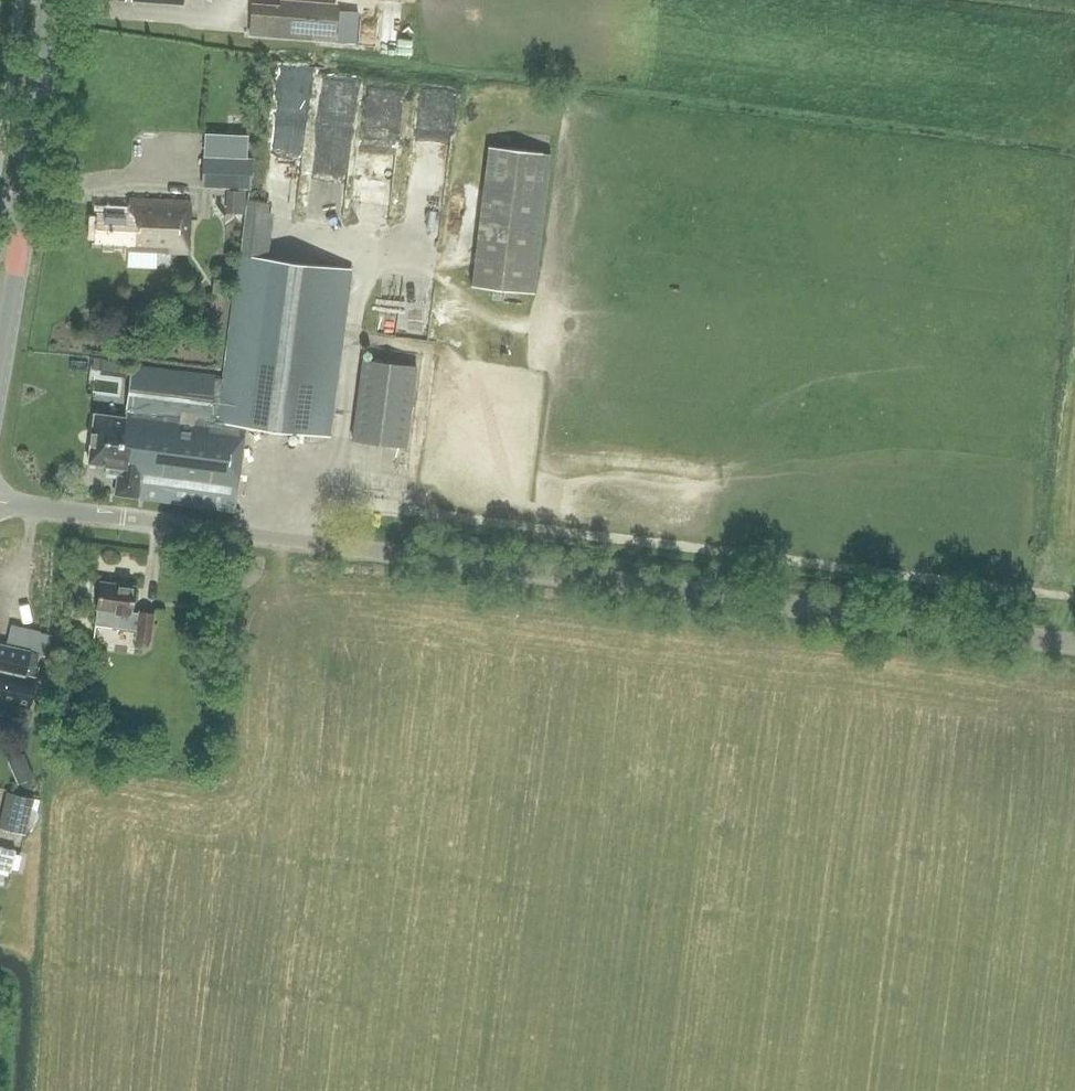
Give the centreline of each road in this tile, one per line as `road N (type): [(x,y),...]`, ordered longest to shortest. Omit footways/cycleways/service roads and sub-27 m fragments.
road 1 (unclassified): [(0,499),(1074,652)]
road 2 (secondary): [(0,330),(49,0)]

